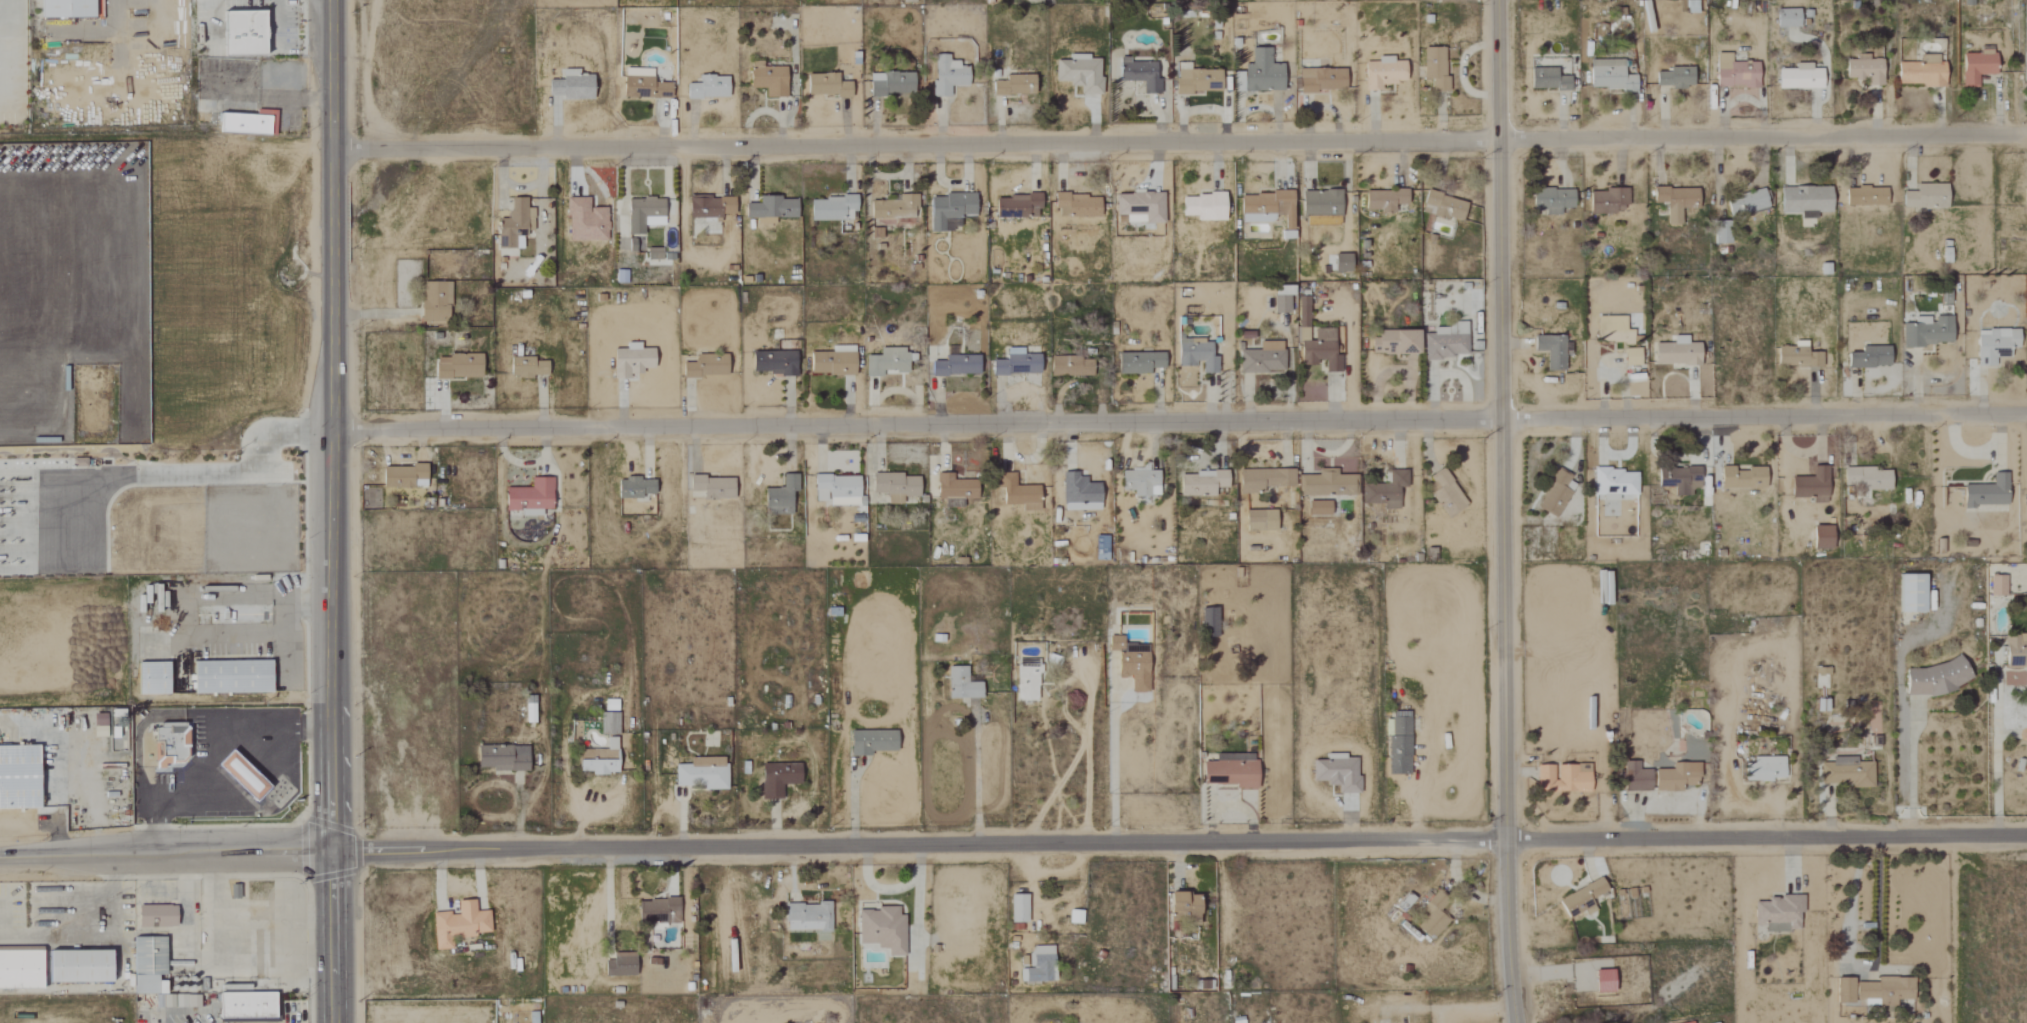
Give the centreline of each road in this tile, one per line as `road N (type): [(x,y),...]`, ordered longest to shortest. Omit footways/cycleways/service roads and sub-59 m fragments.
road 1 (residential): [(330,429),(2026,416)]
road 2 (residential): [(332,152),(2026,136)]
road 3 (residential): [(333,853),(2026,837)]
road 4 (residential): [(1514,1022),(1503,841),(1500,0)]
road 5 (tertiary): [(333,1022),(330,0)]
road 6 (residential): [(0,861),(333,853)]

